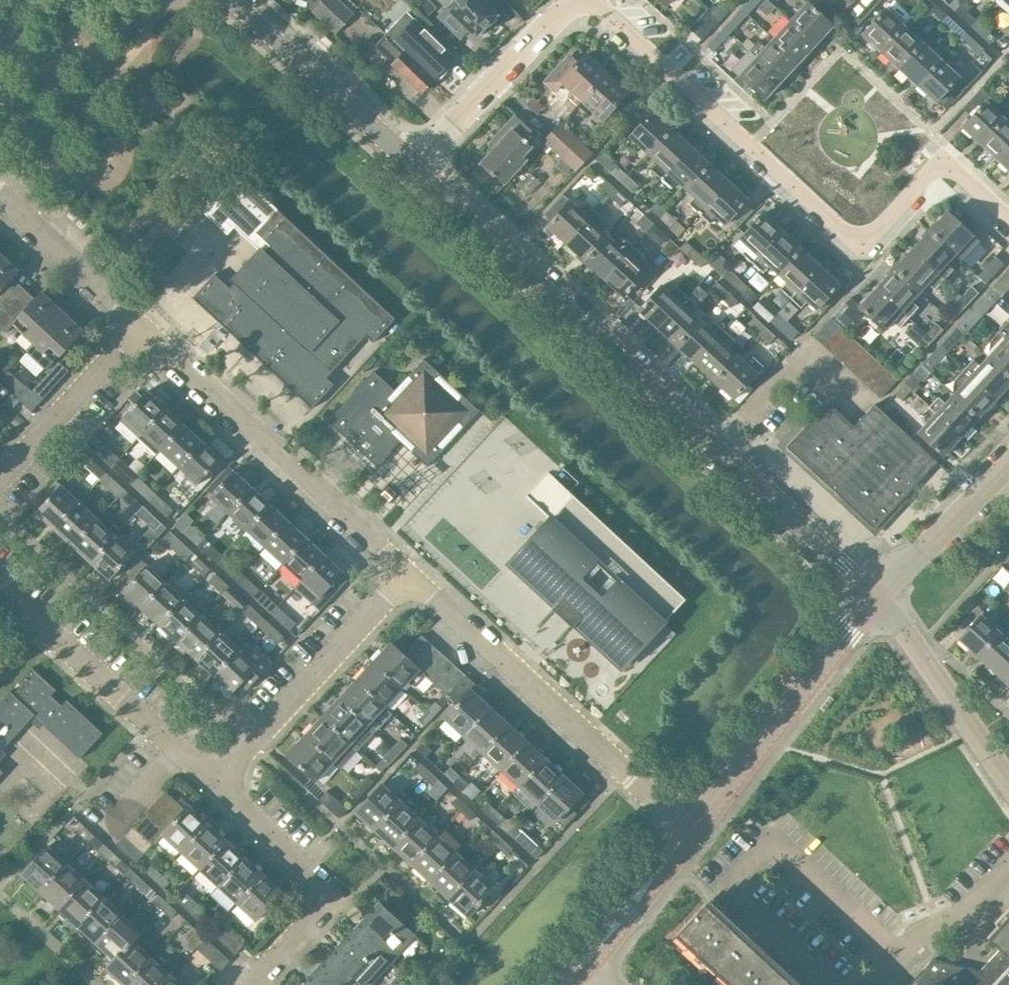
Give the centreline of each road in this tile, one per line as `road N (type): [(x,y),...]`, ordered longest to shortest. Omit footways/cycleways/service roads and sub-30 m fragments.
road 1 (tertiary): [(875,596),(412,166)]
road 2 (residential): [(1008,226),(939,165),(861,254),(587,0)]
road 3 (residential): [(408,576),(689,835)]
road 4 (residential): [(140,327),(408,576)]
road 5 (tertiary): [(689,835),(875,596)]
road 6 (residential): [(215,780),(0,582)]
road 7 (residential): [(254,984),(335,895),(215,780)]
road 8 (residential): [(215,780),(408,576)]
road 9 (tertiary): [(412,166),(233,0)]
road 10 (residential): [(1008,787),(875,596)]
road 11 (residential): [(412,166),(574,0)]
road 12 (residential): [(0,481),(140,327)]
road 13 (residential): [(827,984),(726,890),(771,840)]
road 14 (residential): [(0,198),(140,327)]
road 15 (residential): [(875,596),(1008,461)]
road 16 (residential): [(771,840),(901,958)]
road 17 (tertiary): [(584,966),(689,835)]
road 18 (residential): [(1008,873),(970,916),(935,926),(901,958)]

